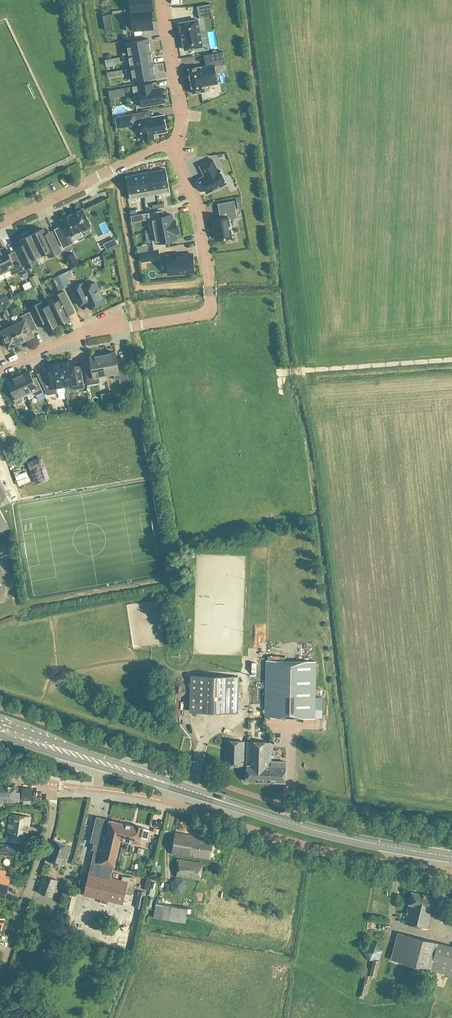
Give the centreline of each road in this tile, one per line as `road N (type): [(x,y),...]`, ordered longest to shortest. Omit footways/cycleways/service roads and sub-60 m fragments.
road 1 (primary): [(451,857),(320,832),(0,729)]
road 2 (residential): [(0,369),(61,339),(210,311),(201,220),(171,142)]
road 3 (unclassified): [(0,974),(50,830),(52,785)]
road 4 (residential): [(0,224),(171,142)]
road 5 (residential): [(171,142),(181,118),(162,0)]

